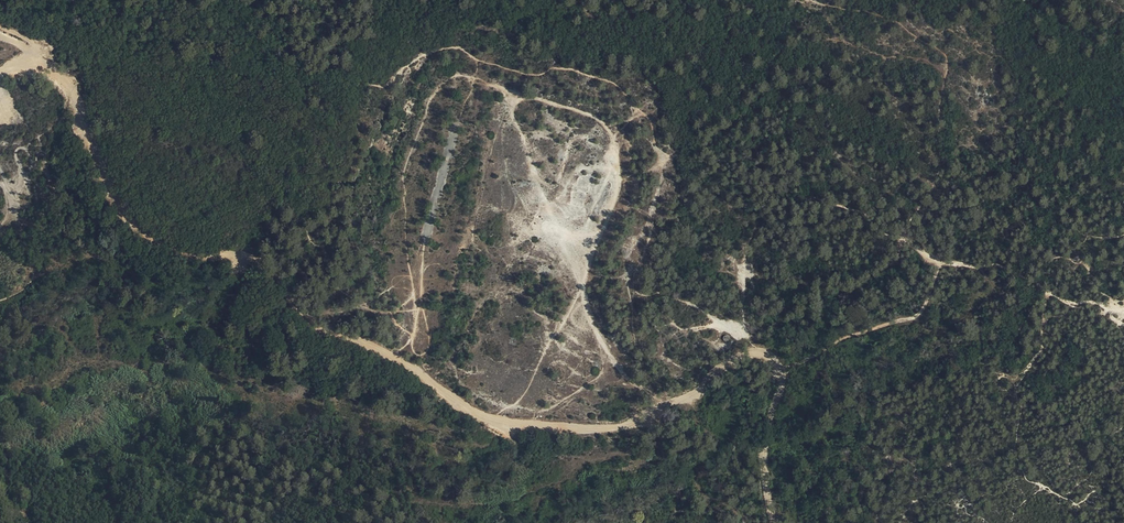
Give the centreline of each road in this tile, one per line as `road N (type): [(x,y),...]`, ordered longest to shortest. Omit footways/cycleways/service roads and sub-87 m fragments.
road 1 (track): [(30,60),(65,82),(113,203),(133,225),(173,249),(239,255),(263,265),(308,319),(391,355),(473,412),(550,428),(638,423),(693,396),(734,360),(763,352),(780,377),(762,458),(770,522)]
road 2 (track): [(1050,294),(1043,341),(1020,394),(1020,466),(1036,482),(1123,522)]
road 3 (track): [(188,254),(184,267),(155,278),(56,267),(0,306)]
road 4 (track): [(941,261),(919,315),(777,366)]

